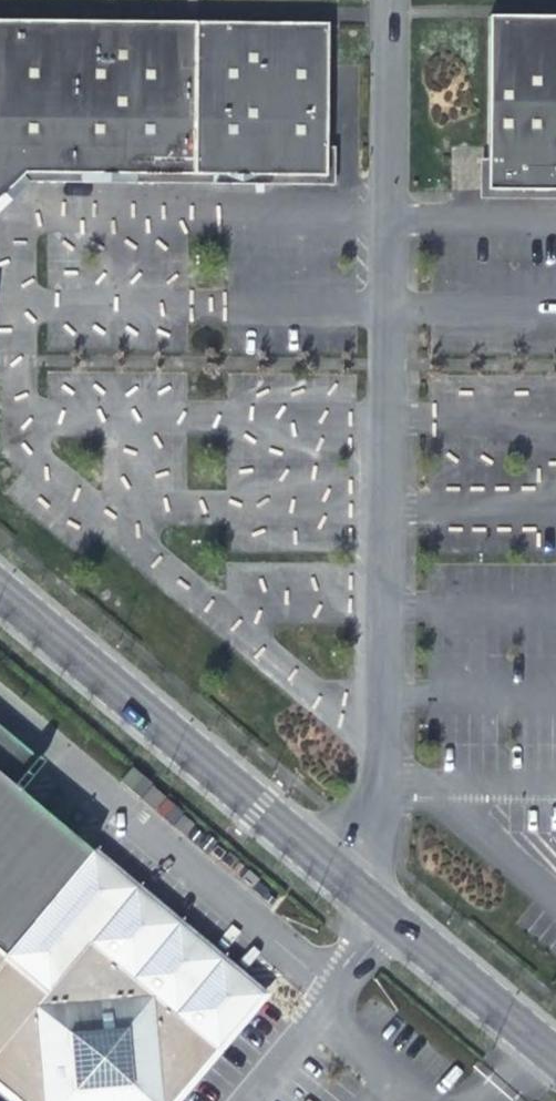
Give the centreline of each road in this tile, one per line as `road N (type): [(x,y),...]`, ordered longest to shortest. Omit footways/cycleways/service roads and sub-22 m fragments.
road 1 (tertiary): [(0,611),(555,1087)]
road 2 (tertiary): [(555,1032),(0,565)]

